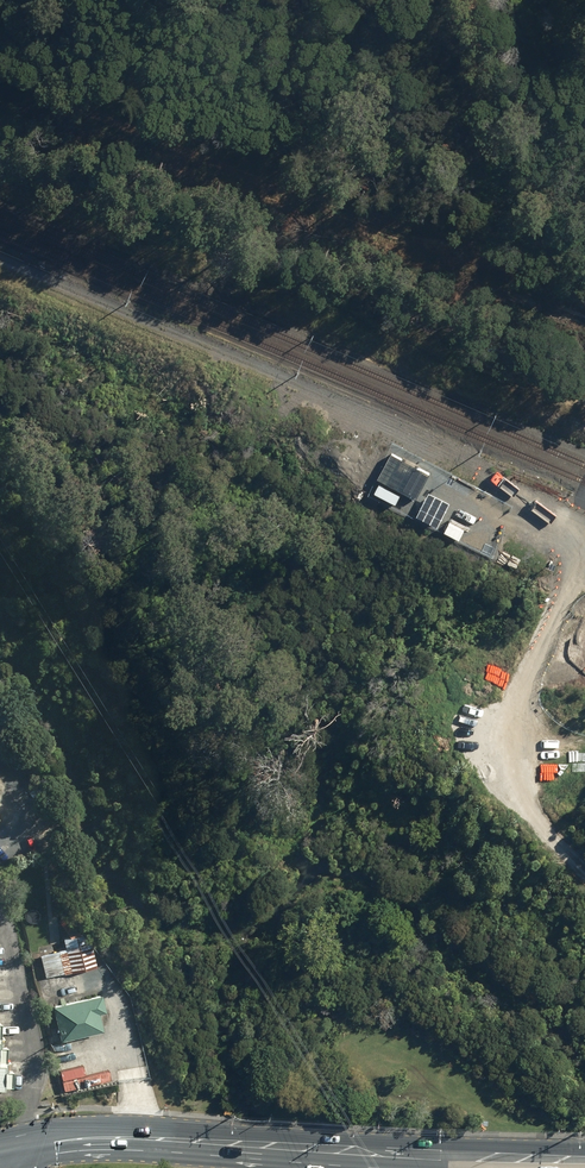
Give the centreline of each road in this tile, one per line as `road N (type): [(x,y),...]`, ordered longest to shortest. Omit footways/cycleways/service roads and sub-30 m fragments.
road 1 (track): [(0,77),(54,110),(238,166),(447,265),(466,347),(492,373),(584,384)]
road 2 (track): [(574,577),(561,521),(526,483),(0,255)]
road 3 (secondary): [(450,1160),(130,1138),(18,1148)]
road 4 (track): [(584,873),(538,822),(513,737),(523,692),(574,577)]
road 5 (track): [(447,265),(584,317)]
road 6 (secondary): [(584,1160),(450,1160)]

